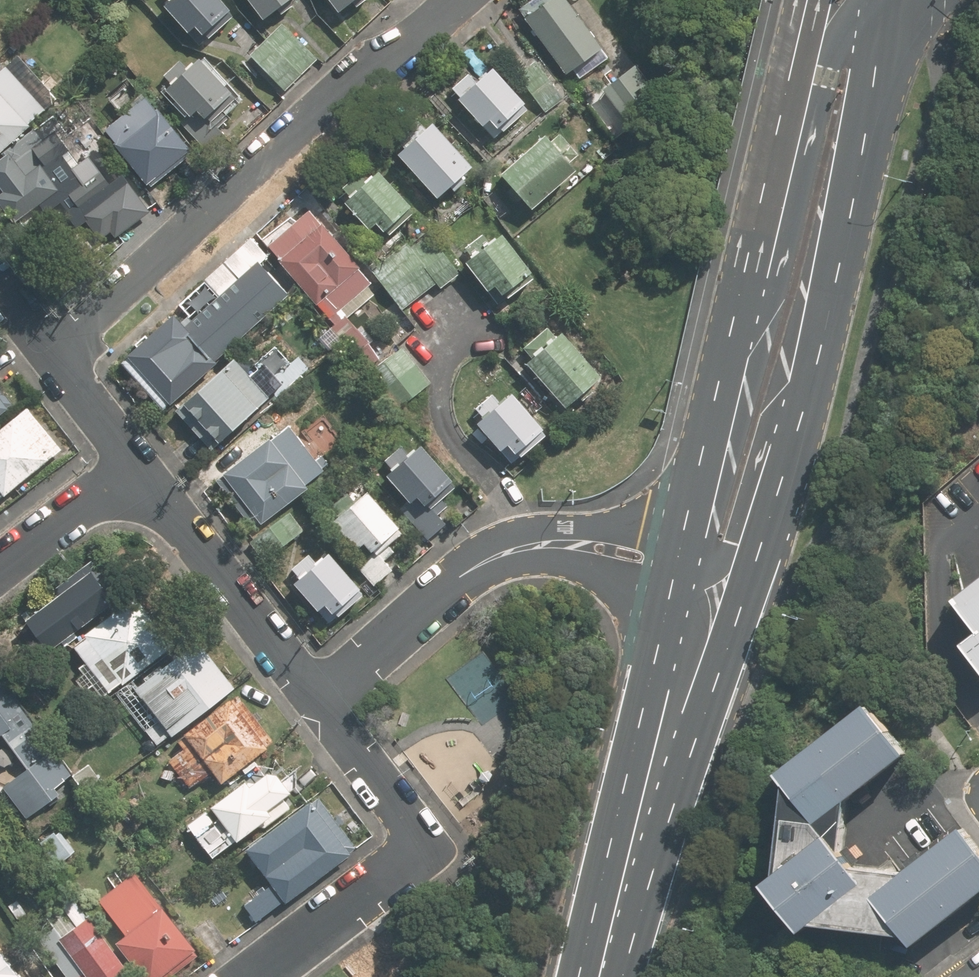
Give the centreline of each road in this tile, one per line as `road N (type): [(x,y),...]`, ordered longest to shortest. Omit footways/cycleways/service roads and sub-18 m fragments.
road 1 (residential): [(54,357),(371,66),(462,0)]
road 2 (primary): [(885,0),(800,419)]
road 3 (primary): [(800,419),(673,784)]
road 4 (primary): [(611,928),(621,801),(678,563)]
road 5 (primary): [(678,563),(752,249)]
road 6 (residential): [(324,703),(136,471)]
road 7 (primary): [(752,249),(814,123),(828,67),(883,0)]
road 8 (residential): [(551,543),(490,557),(467,573),(324,703)]
road 9 (primary): [(752,249),(808,0)]
road 10 (primary): [(678,563),(698,595),(701,621),(676,704),(673,784)]
road 11 (residential): [(427,847),(249,976)]
road 12 (primary): [(800,419),(758,462),(732,546),(678,563)]
road 13 (residential): [(427,847),(324,703)]
road 14 (residential): [(136,471),(0,573)]
road 15 (primary): [(673,784),(611,928)]
road 16 (residential): [(136,471),(54,357)]
road 17 (residential): [(551,543),(642,536),(678,563)]
road 18 (residential): [(678,563),(644,573),(551,543)]

